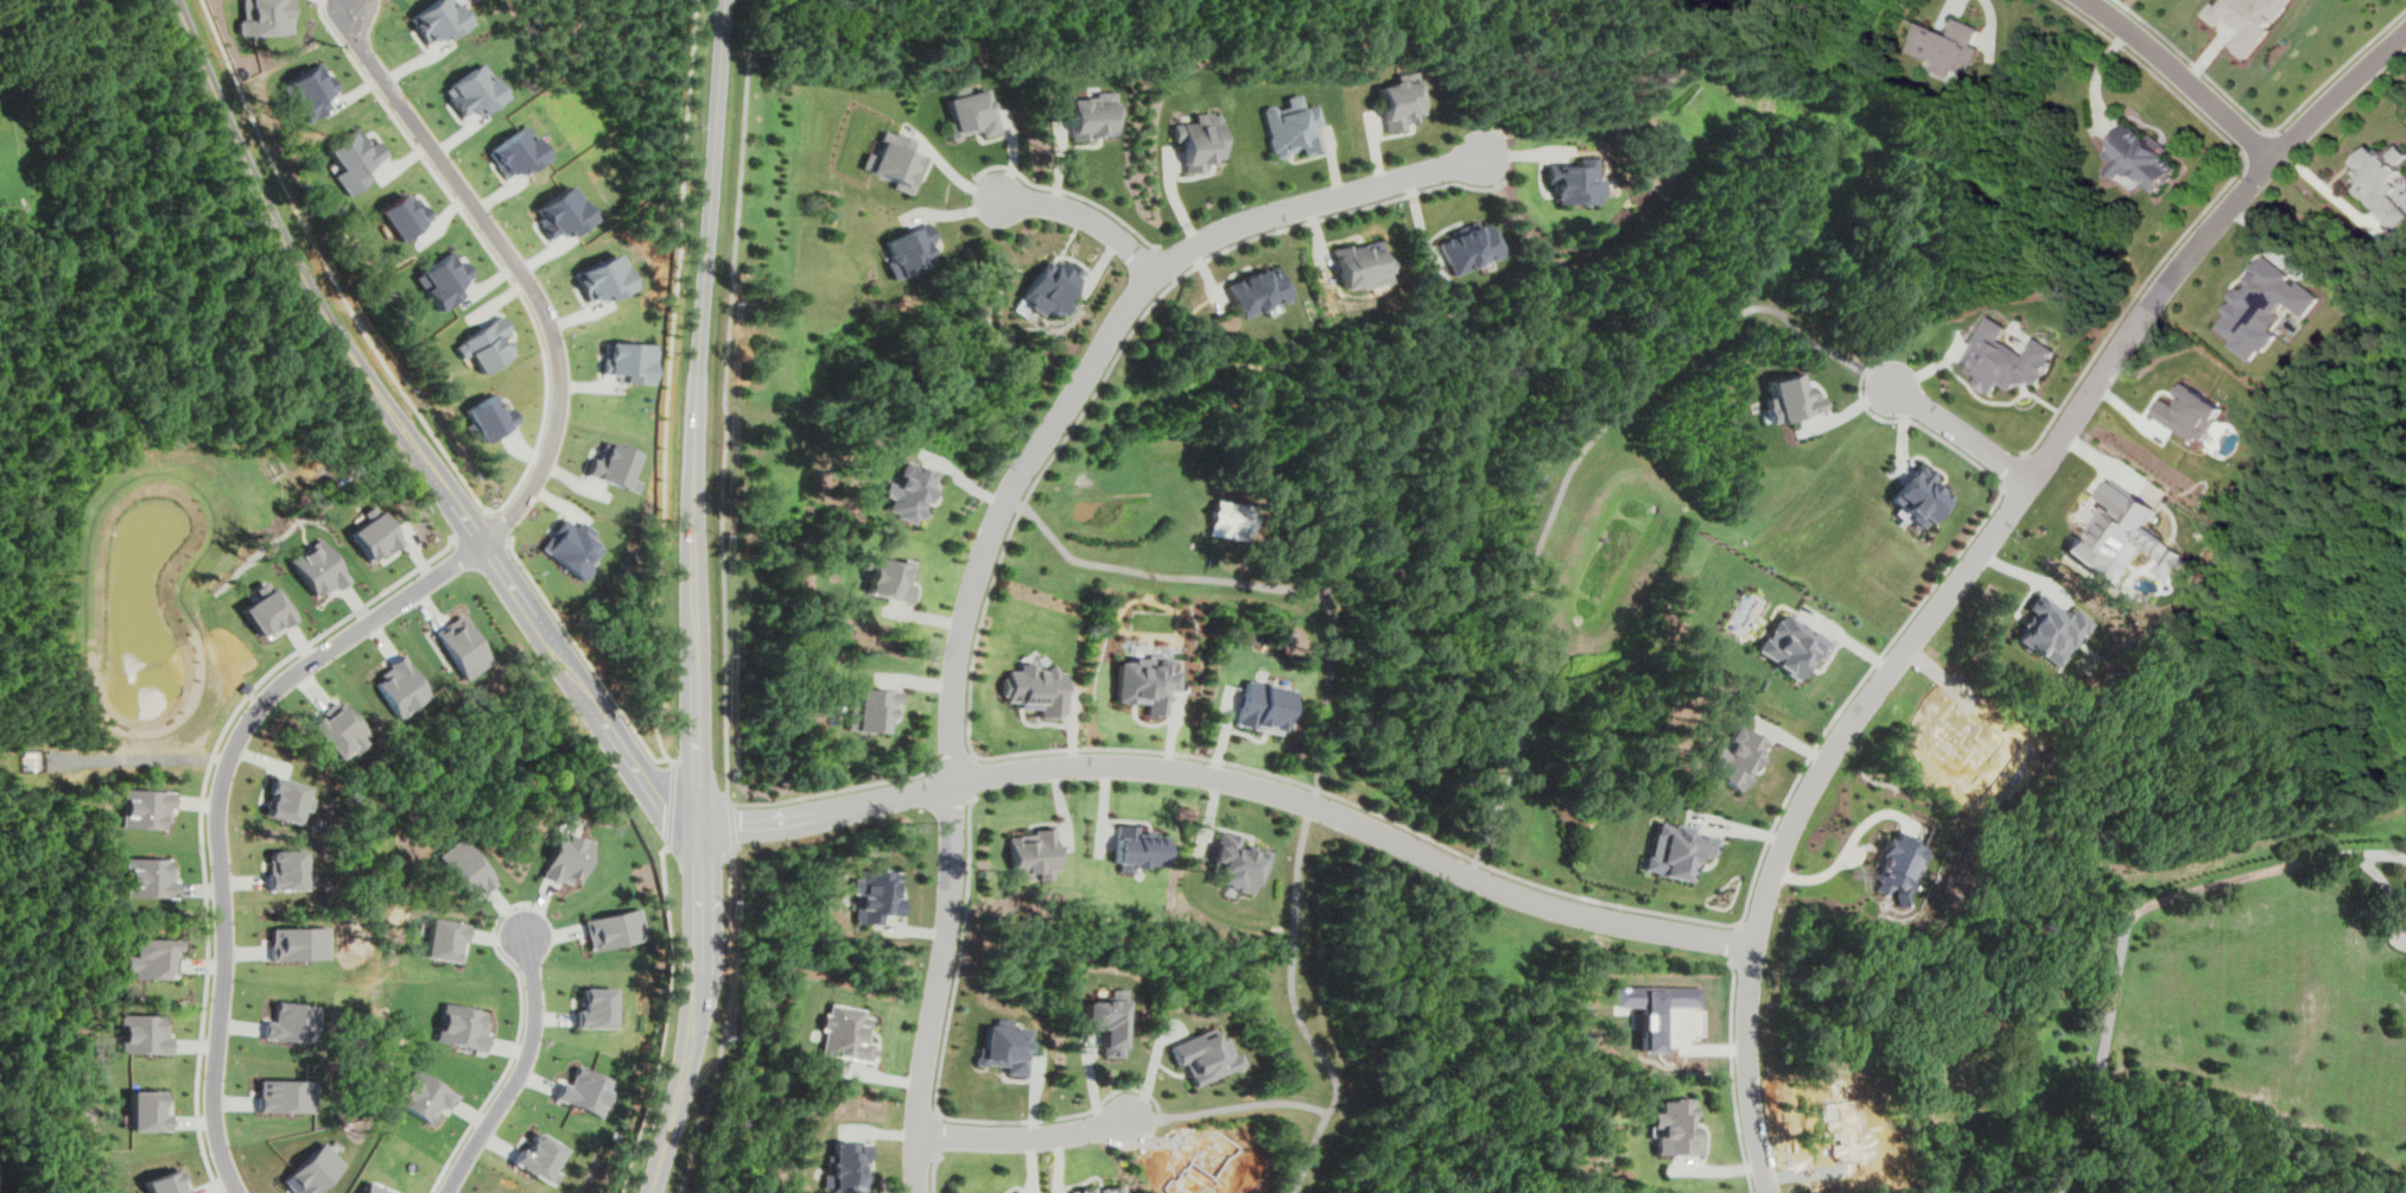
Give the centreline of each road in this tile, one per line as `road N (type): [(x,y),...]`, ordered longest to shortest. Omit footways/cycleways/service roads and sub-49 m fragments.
road 1 (residential): [(350,2),(358,40),(557,338),(560,424),(548,465),(507,519),(274,690),(228,760),(217,806),(227,943),(211,1118),(235,1192)]
road 2 (residential): [(1483,157),(1291,205),(1181,255),(1129,304),(1007,497),(976,576),(957,664),(957,890),(919,1136),(920,1192)]
road 3 (tertiary): [(724,0),(696,476),(699,966),(683,1089),(651,1192)]
road 4 (residential): [(1753,946),(1560,909),(1280,793),(1139,766),(1003,770),(802,821),(699,832)]
road 5 (residential): [(1765,1192),(1746,1041),(1753,946),(1785,833),(1835,742),(2152,303)]
road 6 (residential): [(699,832),(678,829),(334,325),(264,199),(178,0)]
road 7 (residential): [(2152,303),(2274,158),(2405,33)]
road 8 (residential): [(528,939),(532,1048),(453,1192)]
road 9 (residential): [(2274,158),(2088,0)]
road 10 (residential): [(919,1136),(1031,1138),(1131,1122)]
road 11 (residential): [(1158,273),(1093,218),(999,197)]
road 12 (residential): [(2029,478),(1892,388)]

